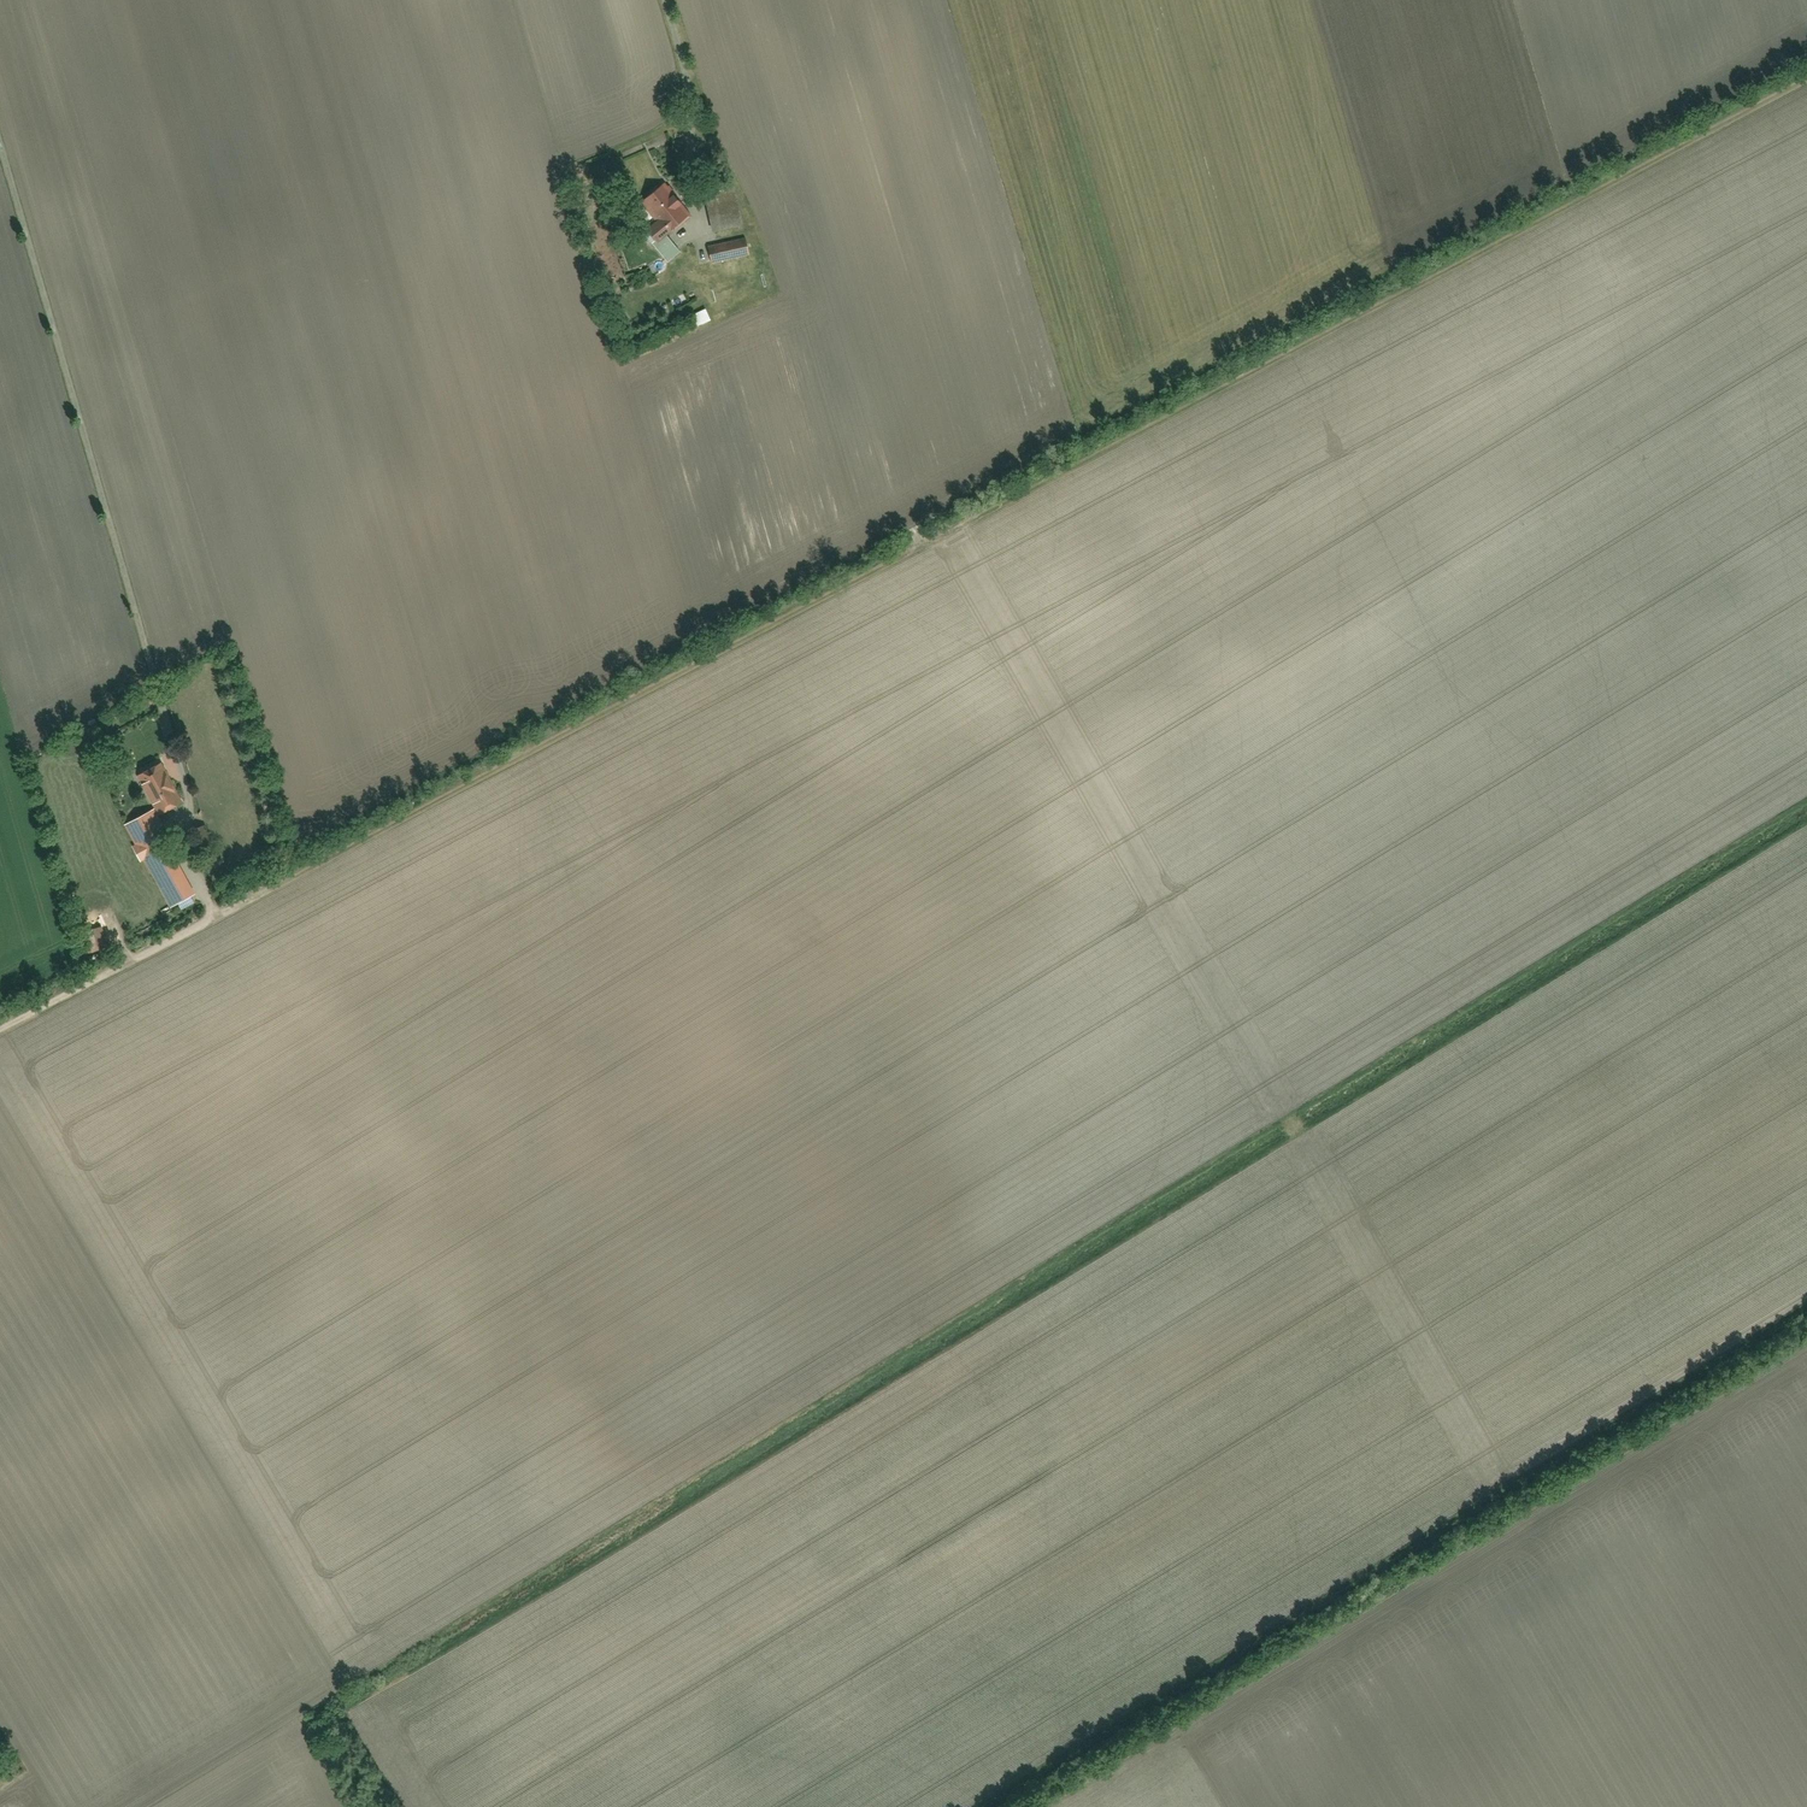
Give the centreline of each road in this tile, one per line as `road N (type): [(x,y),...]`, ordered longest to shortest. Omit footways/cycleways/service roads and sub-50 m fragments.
road 1 (track): [(0,1031),(1806,81)]

